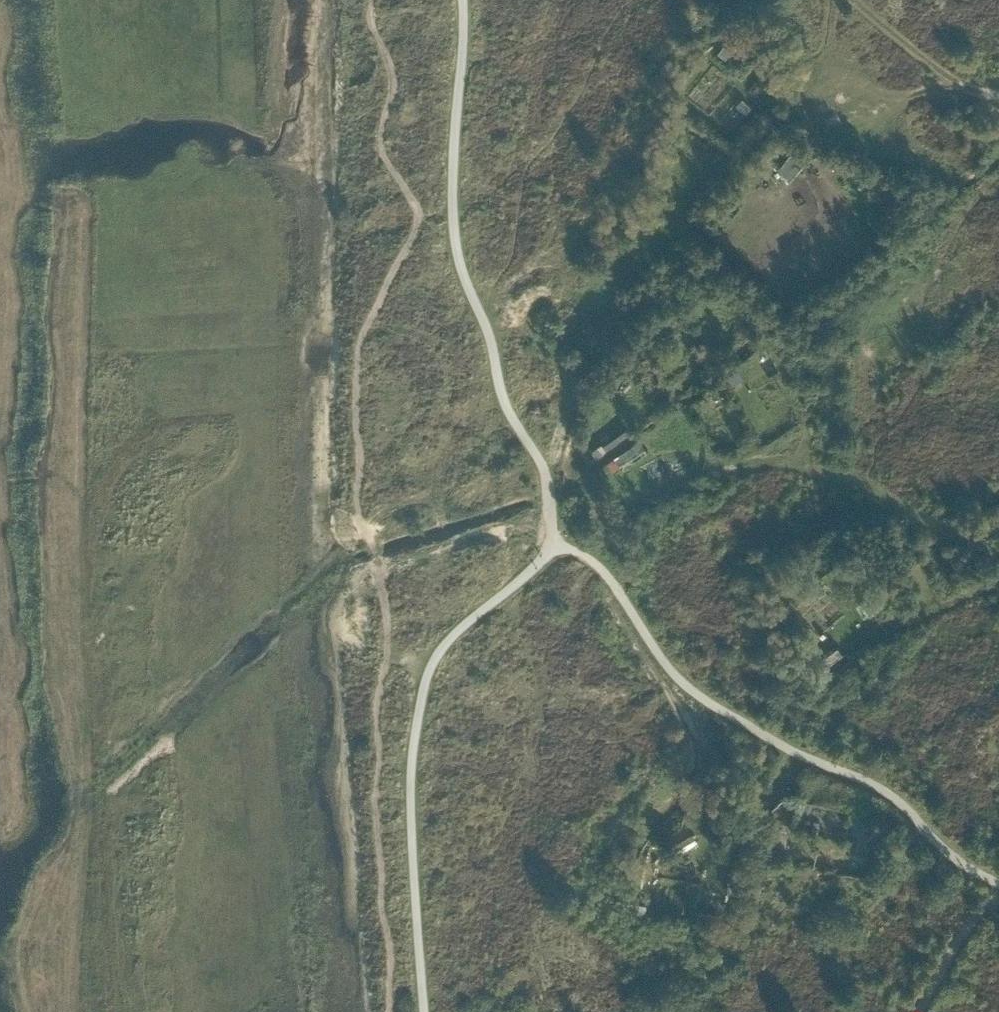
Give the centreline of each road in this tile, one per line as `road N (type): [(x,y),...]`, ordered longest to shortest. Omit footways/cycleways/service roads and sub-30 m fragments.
road 1 (track): [(745,461),(854,479),(998,554)]
road 2 (track): [(838,0),(829,67),(840,78),(881,97),(979,83)]
road 3 (track): [(849,0),(925,55),(998,92)]
road 4 (track): [(918,1011),(974,921),(998,900)]
road 5 (track): [(998,579),(881,632)]

